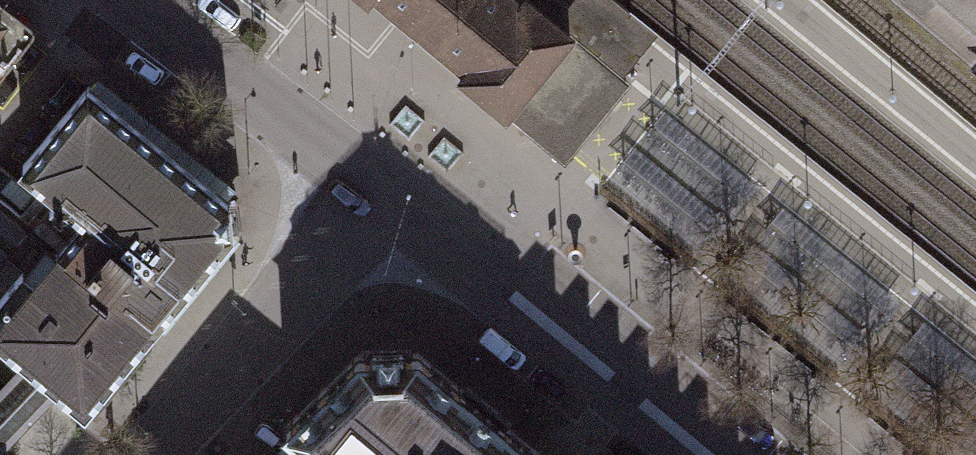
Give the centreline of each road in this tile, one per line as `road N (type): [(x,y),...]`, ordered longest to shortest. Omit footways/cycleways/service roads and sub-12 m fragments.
road 1 (residential): [(688,454),(374,201)]
road 2 (residential): [(374,201),(129,0)]
road 3 (residential): [(200,400),(374,201)]

